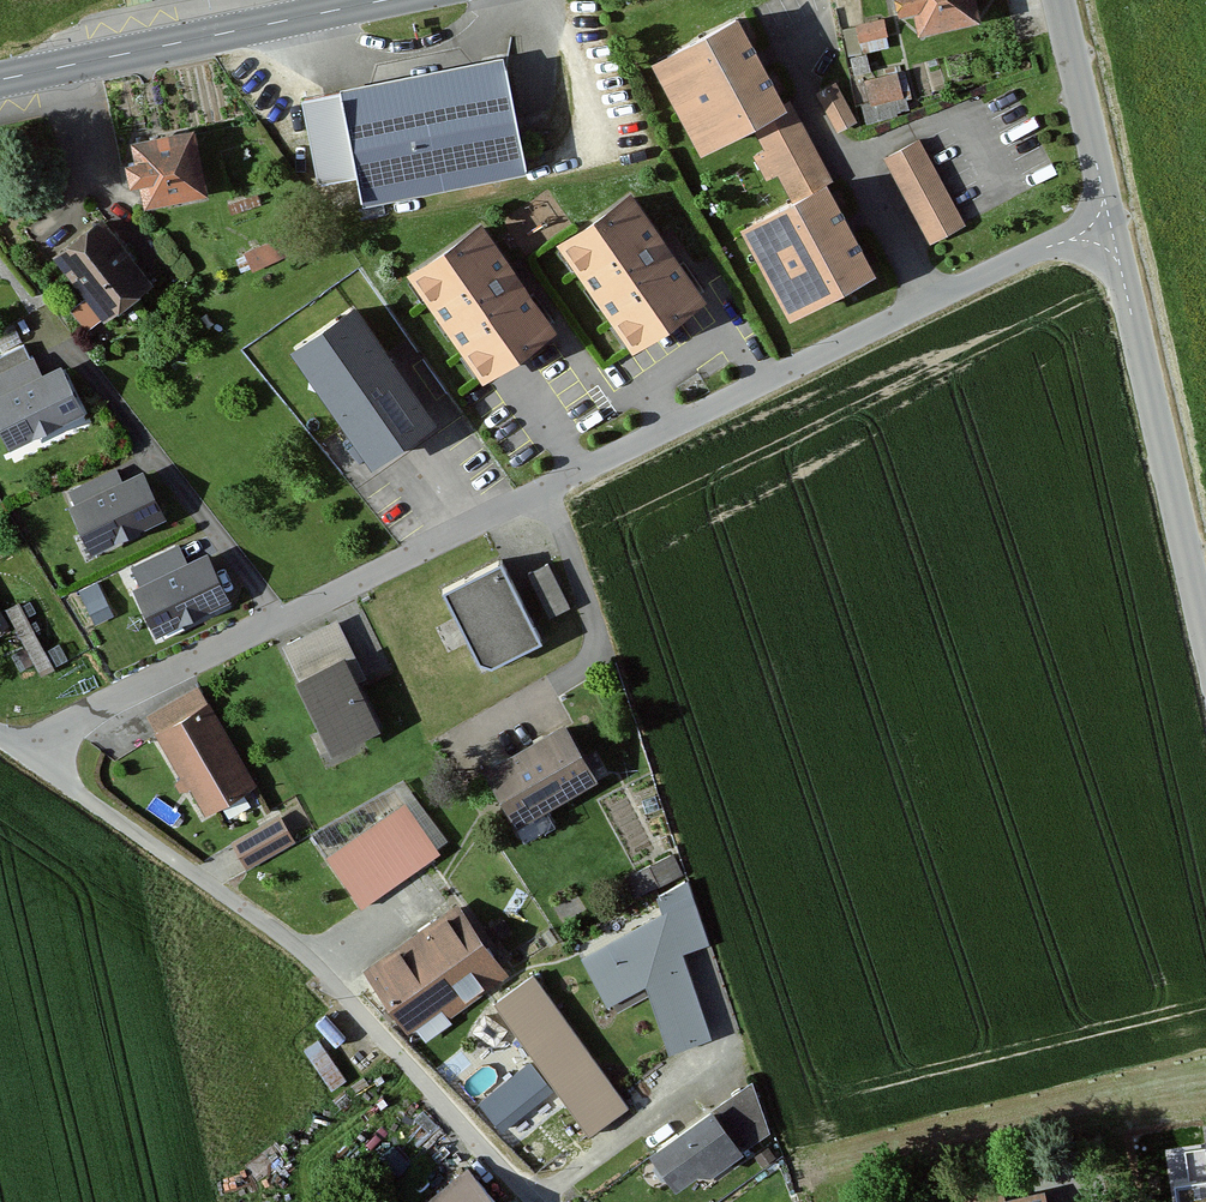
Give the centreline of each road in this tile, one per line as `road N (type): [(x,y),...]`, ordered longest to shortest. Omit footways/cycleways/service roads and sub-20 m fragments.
road 1 (residential): [(30,758),(109,701),(1108,222)]
road 2 (residential): [(30,758),(310,960),(531,1201)]
road 3 (unclassified): [(1108,222),(1205,641)]
road 4 (secondary): [(385,0),(0,81)]
road 5 (unclassified): [(1066,0),(1108,222)]

